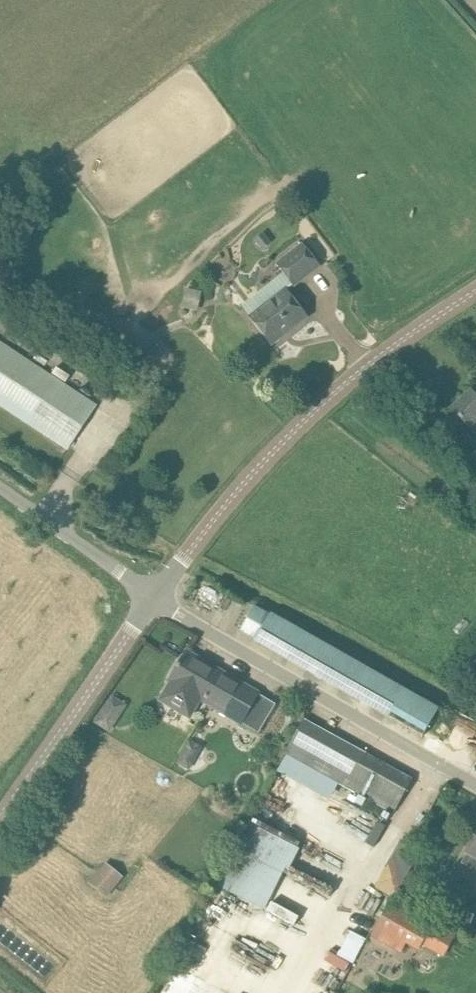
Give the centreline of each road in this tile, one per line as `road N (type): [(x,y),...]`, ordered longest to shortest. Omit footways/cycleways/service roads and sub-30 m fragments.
road 1 (tertiary): [(156,601),(284,436),(375,358),(475,293)]
road 2 (unclassified): [(475,792),(156,601)]
road 3 (tertiary): [(0,823),(156,601)]
road 4 (unclassified): [(156,601),(0,491)]

